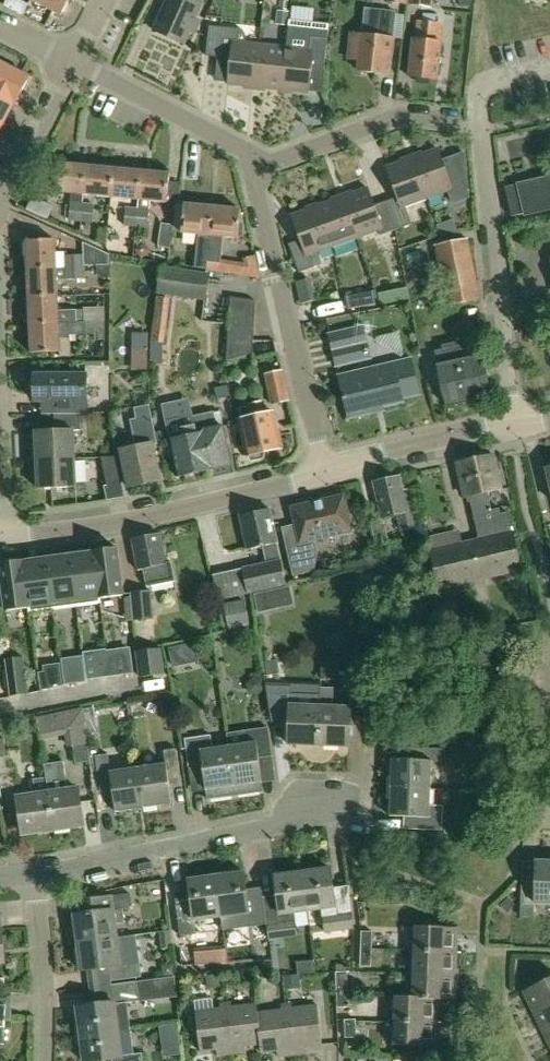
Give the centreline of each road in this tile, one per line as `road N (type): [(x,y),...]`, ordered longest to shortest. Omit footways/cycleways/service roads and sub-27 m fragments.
road 1 (residential): [(0,532),(106,526),(299,481),(323,468)]
road 2 (residential): [(323,468),(252,157)]
road 3 (residential): [(40,873),(283,824),(342,803)]
road 4 (residential): [(518,424),(482,130)]
road 5 (residential): [(252,157),(271,162),(384,121),(482,130)]
road 6 (residential): [(71,61),(252,157)]
road 7 (residential): [(323,468),(518,424)]
road 8 (residential): [(41,1060),(40,873)]
road 9 (residential): [(0,198),(71,61)]

